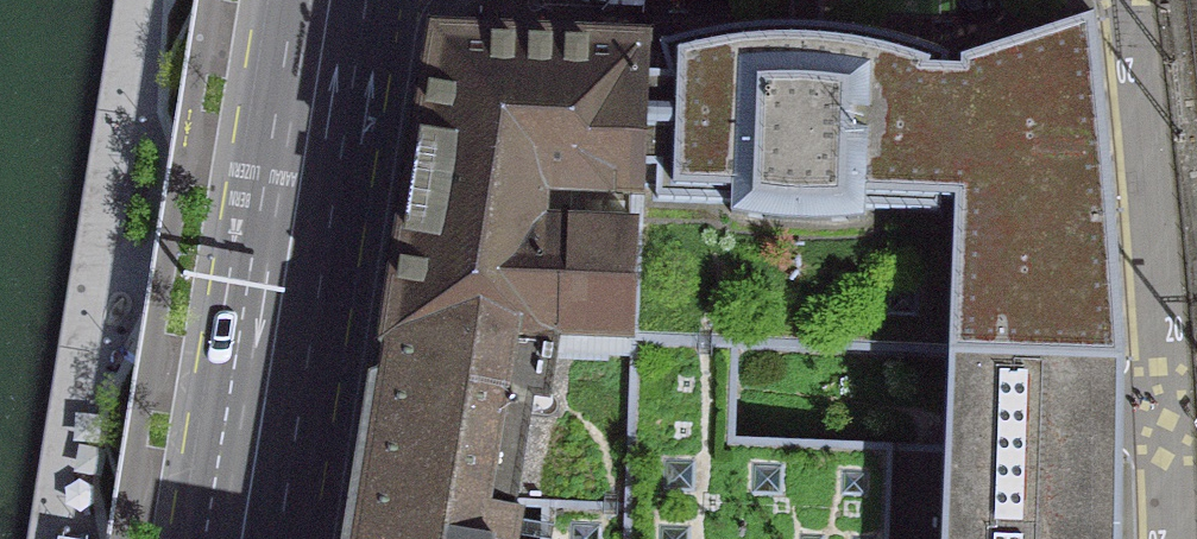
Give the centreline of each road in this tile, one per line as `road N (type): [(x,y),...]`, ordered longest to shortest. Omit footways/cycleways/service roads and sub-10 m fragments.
road 1 (primary): [(248,538),(338,0)]
road 2 (residential): [(1132,0),(1165,288),(1178,538)]

